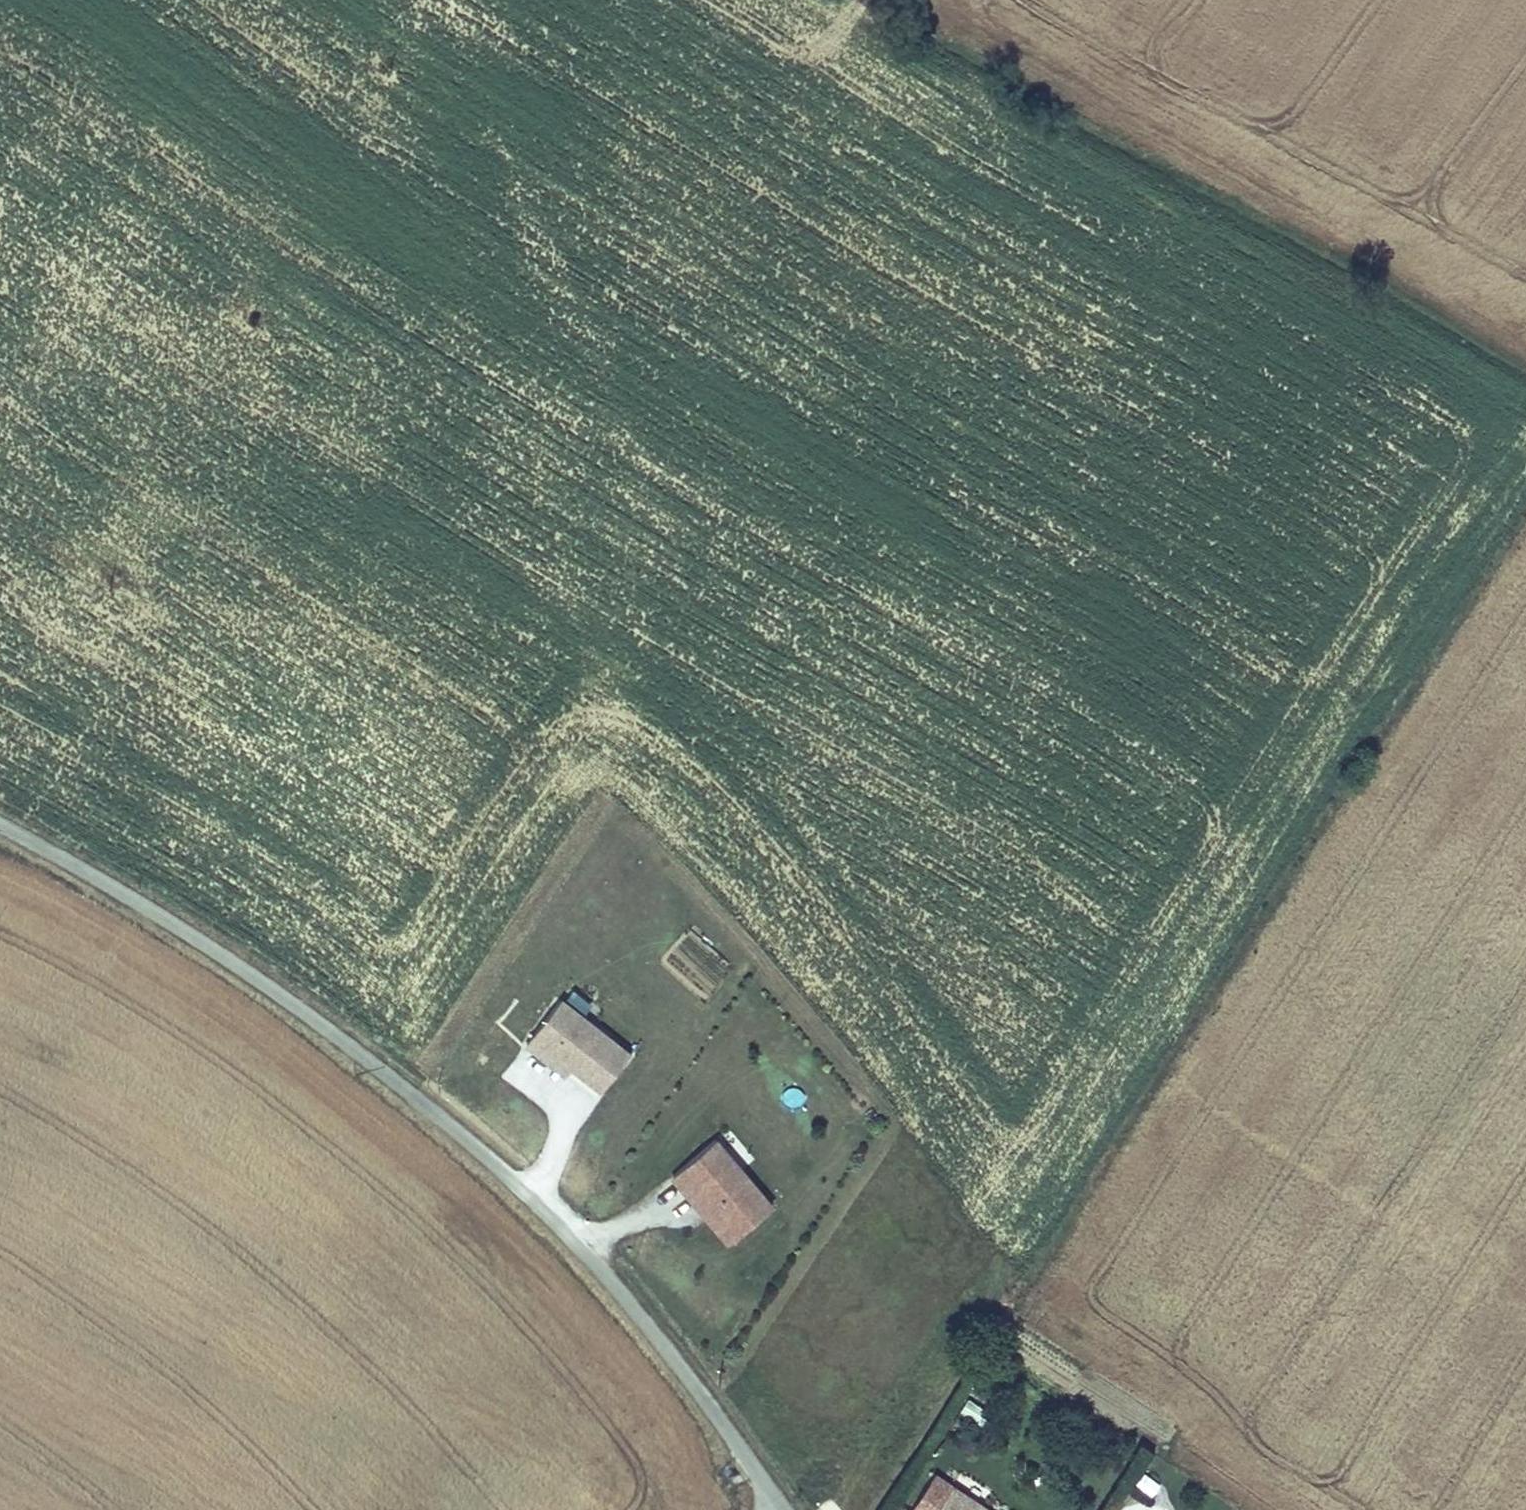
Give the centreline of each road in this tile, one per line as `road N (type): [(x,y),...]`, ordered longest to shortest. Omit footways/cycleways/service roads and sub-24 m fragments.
road 1 (unclassified): [(0,825),(240,968),(343,1040),(522,1188),(646,1323),(780,1506)]

